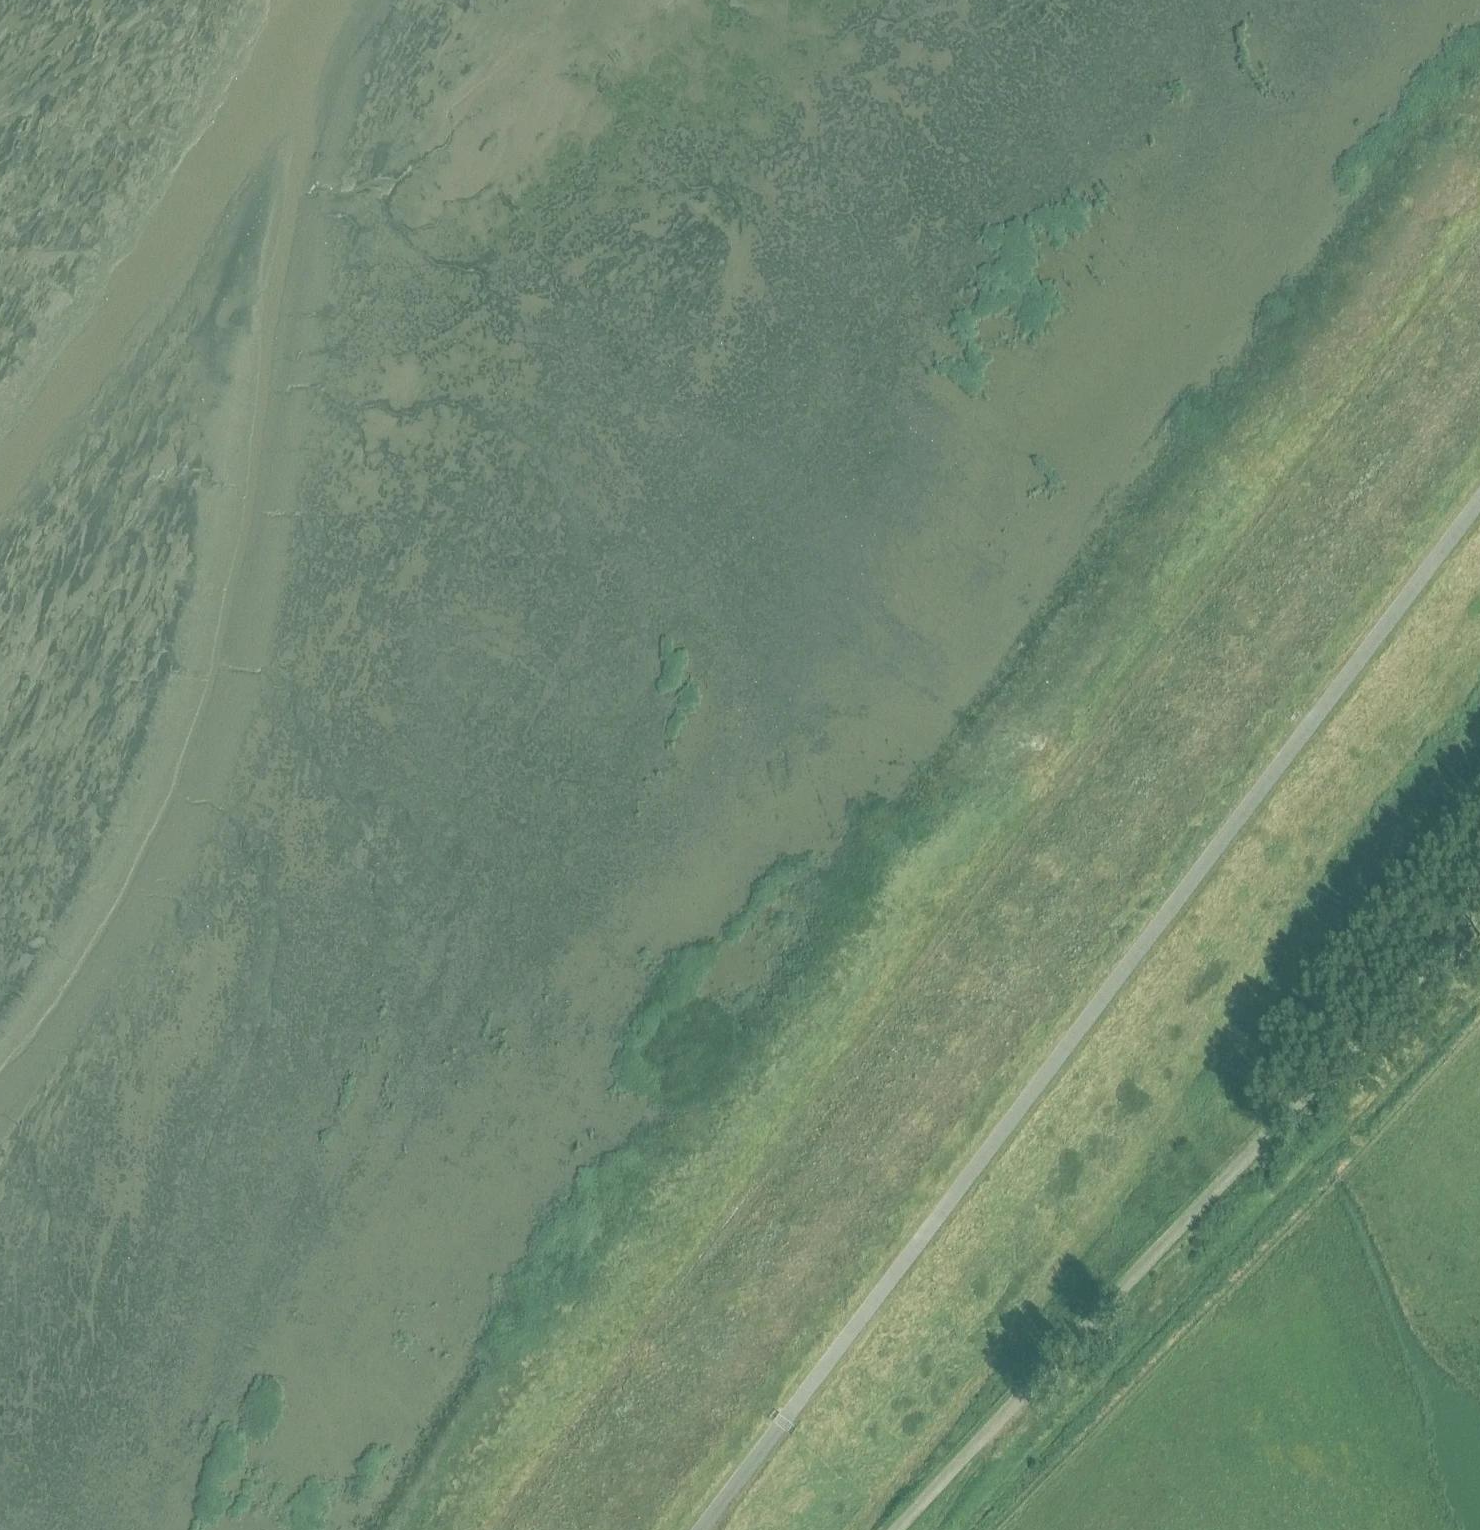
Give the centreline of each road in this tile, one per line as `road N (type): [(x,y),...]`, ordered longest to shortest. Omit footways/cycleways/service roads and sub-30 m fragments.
road 1 (unclassified): [(713,1529),(1479,515)]
road 2 (unclassified): [(901,1529),(1479,914)]

